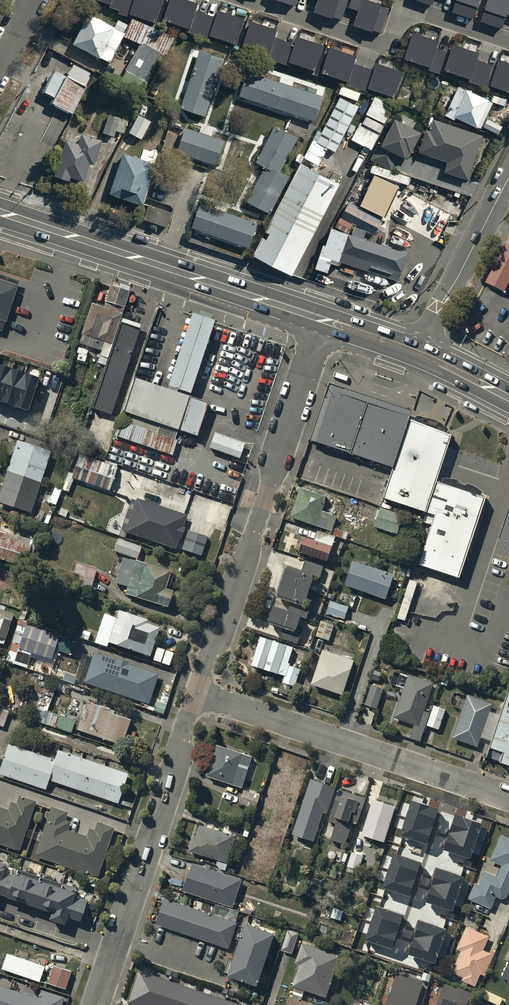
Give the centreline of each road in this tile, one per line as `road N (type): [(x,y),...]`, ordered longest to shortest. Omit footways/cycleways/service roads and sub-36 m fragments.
road 1 (residential): [(324,320),(205,693)]
road 2 (residential): [(205,693),(94,1004)]
road 3 (residential): [(205,693),(508,797)]
road 4 (primary): [(324,320),(35,224)]
road 5 (residential): [(419,353),(508,178)]

